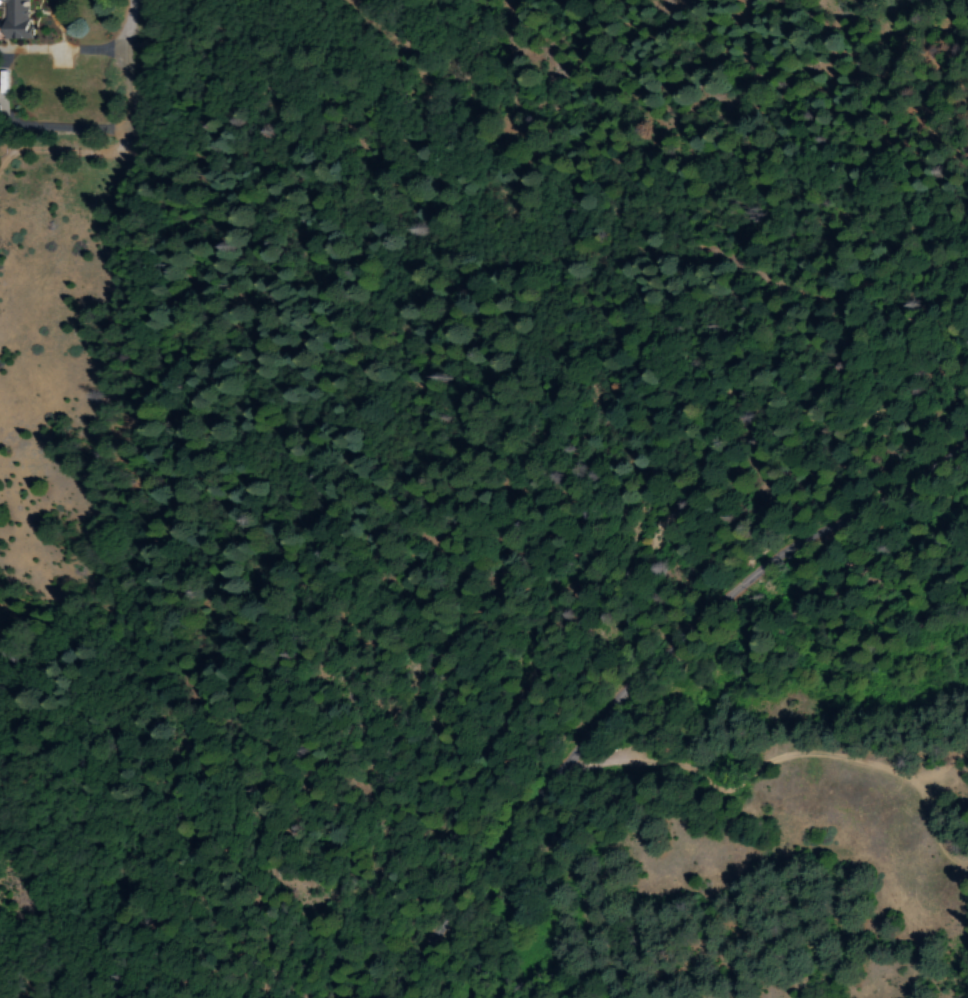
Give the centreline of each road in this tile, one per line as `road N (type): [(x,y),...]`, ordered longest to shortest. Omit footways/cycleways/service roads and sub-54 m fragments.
road 1 (residential): [(413,997),(455,899),(500,822),(603,706),(780,549),(967,446)]

